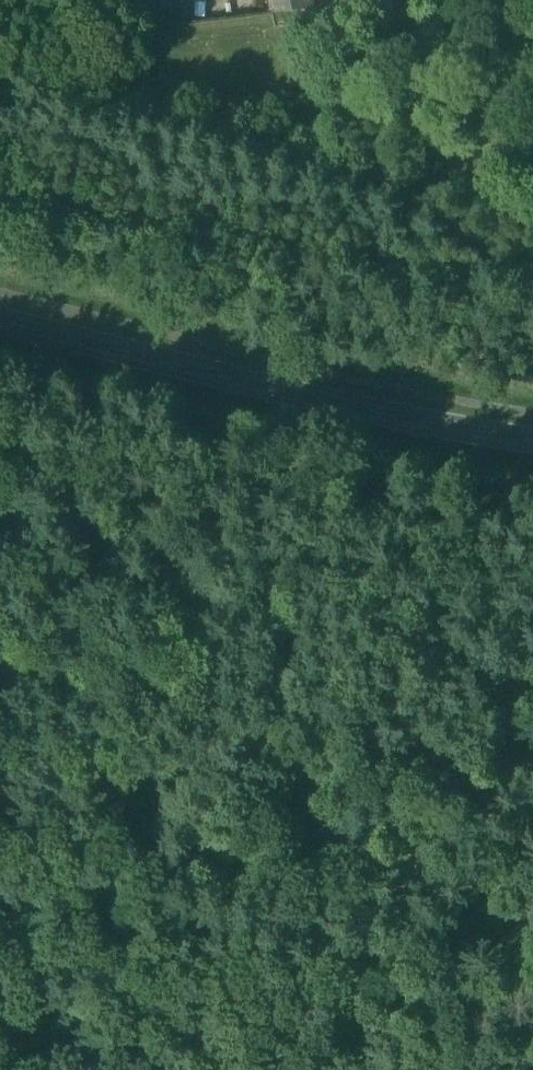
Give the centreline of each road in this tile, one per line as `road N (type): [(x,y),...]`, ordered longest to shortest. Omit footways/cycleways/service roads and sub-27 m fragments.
road 1 (tertiary): [(0,324),(279,394),(532,439)]

